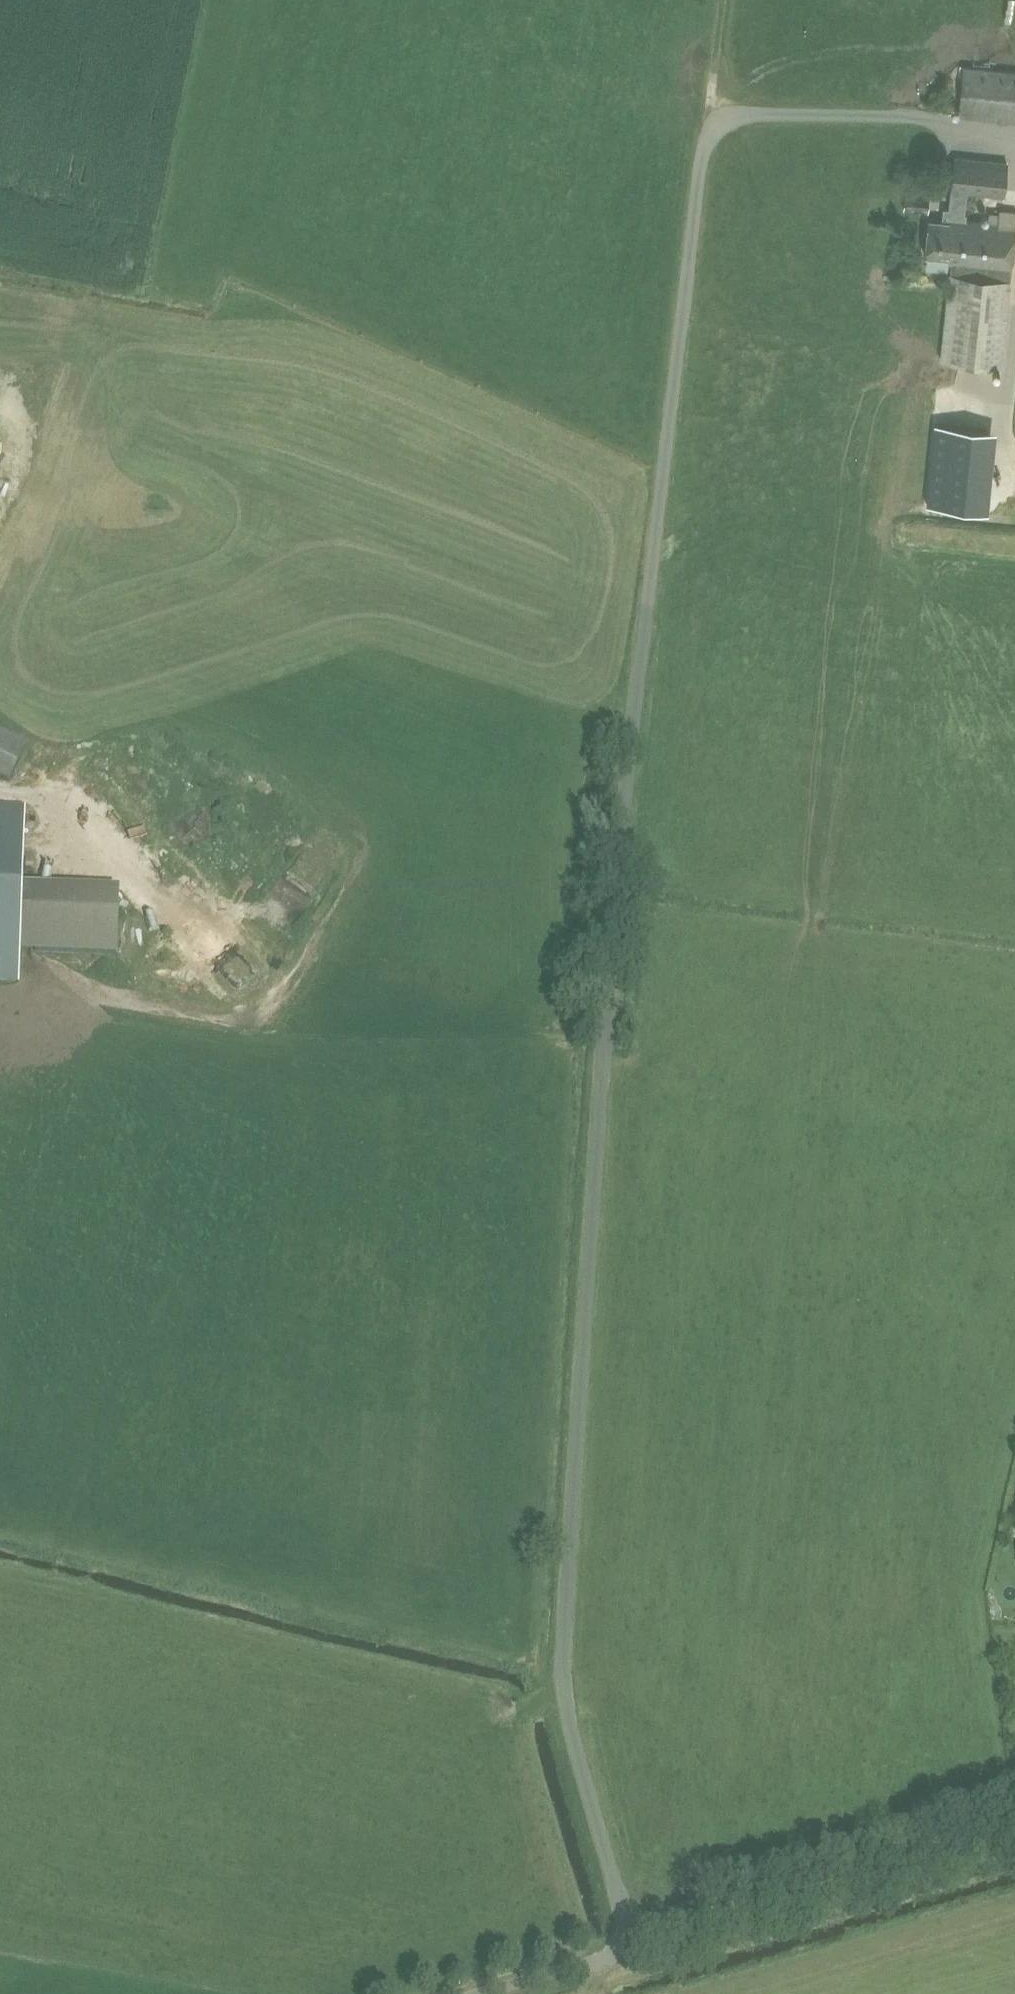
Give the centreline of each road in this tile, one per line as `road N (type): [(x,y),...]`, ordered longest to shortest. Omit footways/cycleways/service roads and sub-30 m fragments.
road 1 (unclassified): [(471,1993),(1014,1839)]

